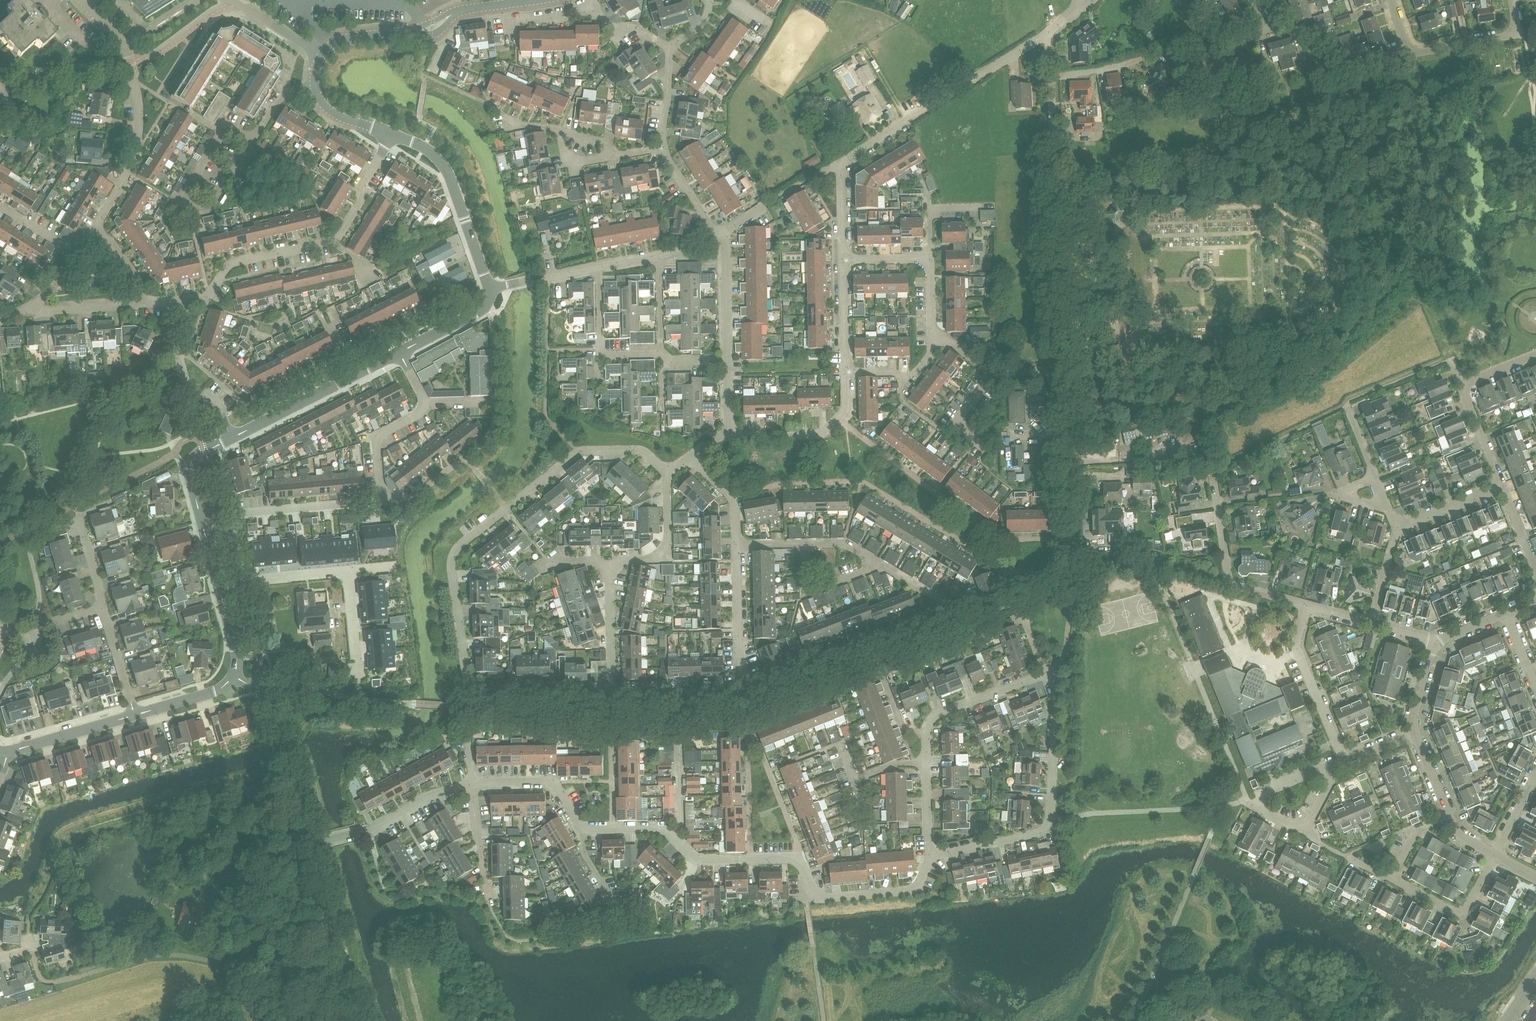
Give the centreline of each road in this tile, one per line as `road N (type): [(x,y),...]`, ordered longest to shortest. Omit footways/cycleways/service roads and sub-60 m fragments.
road 1 (residential): [(612,694),(468,684),(451,565),(465,541),(580,452),(641,450),(669,473)]
road 2 (residential): [(843,261),(841,159),(1048,31)]
road 3 (residential): [(1064,372),(1048,31)]
road 4 (residential): [(146,304),(204,301),(232,264),(335,240),(391,133)]
road 5 (residential): [(201,519),(190,478),(197,456),(399,352)]
road 6 (residential): [(931,854),(1036,833),(1050,820),(1056,685),(1050,675)]
road 7 (residential): [(94,230),(131,161),(138,111),(125,49),(83,0)]
road 8 (residential): [(253,139),(209,210),(189,207),(182,194),(227,124)]
road 9 (residential): [(488,289),(443,163),(391,133)]
road 10 (residential): [(307,844),(266,699),(233,676)]
road 11 (residential): [(1307,606),(1231,586),(1214,475)]
road 12 (residential): [(1073,562),(1064,372)]
road 13 (residential): [(1392,0),(1406,42),(1423,53),(1506,36),(1515,27),(1512,0)]
road 14 (residential): [(353,1020),(307,844)]
road 15 (residential): [(201,519),(381,499)]
road 16 (residential): [(798,859),(812,897),(909,889),(931,854)]
road 17 (residential): [(1307,606),(1296,648),(1344,761)]
road 18 (residential): [(929,762),(928,728),(938,714),(1045,673)]
road 19 (residential): [(730,436),(826,432),(845,406),(844,372)]
road 20 (residential): [(609,563),(667,562),(669,473)]
road 21 (residential): [(1389,878),(1463,910),(1496,855)]
road 22 (residential): [(741,685),(736,544)]
road 23 (residential): [(586,829),(549,781),(474,784)]
road 24 (residential): [(9,752),(135,716)]
road 25 (residential): [(612,694),(609,563)]
road 26 (residential): [(220,591),(349,570)]
road 27 (residential): [(741,685),(612,694)]
road 28 (residential): [(728,357),(724,230)]
road 29 (residential): [(381,499),(375,438),(427,404)]
road 30 (residential): [(798,859),(697,860),(681,846)]

